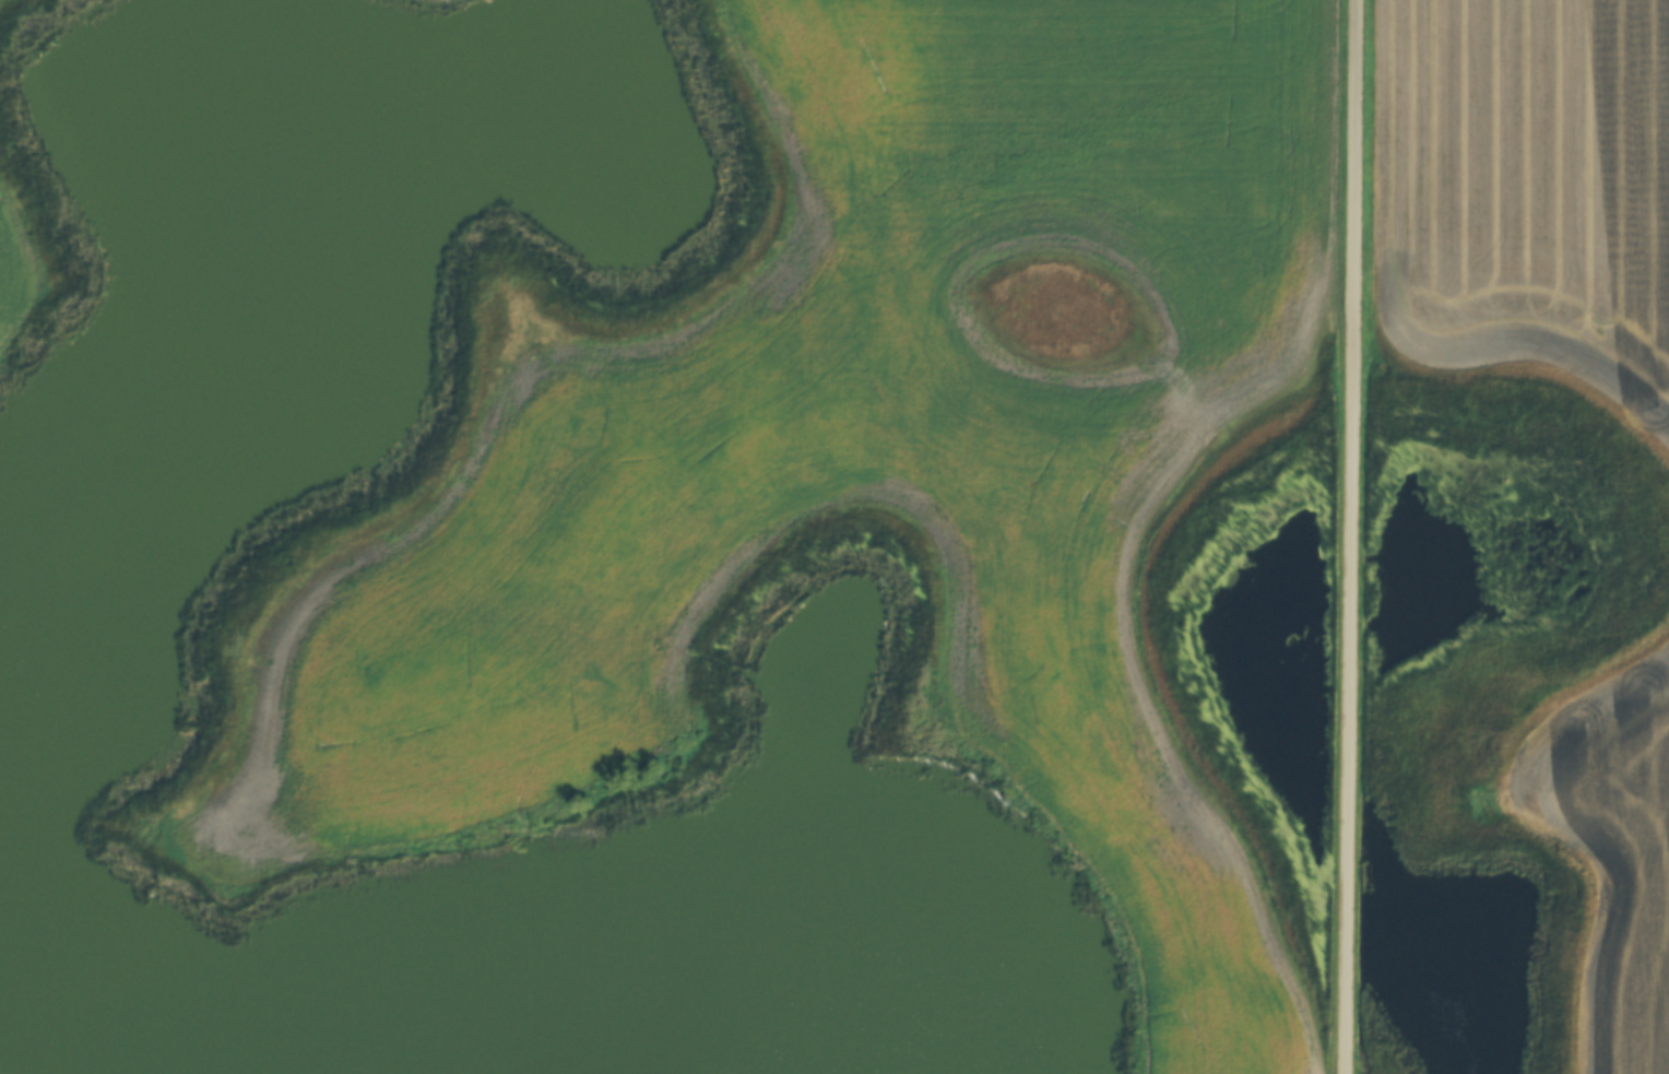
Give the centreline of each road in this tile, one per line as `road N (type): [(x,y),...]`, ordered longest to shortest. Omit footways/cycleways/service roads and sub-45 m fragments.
road 1 (residential): [(1357,1073),(1368,0)]

